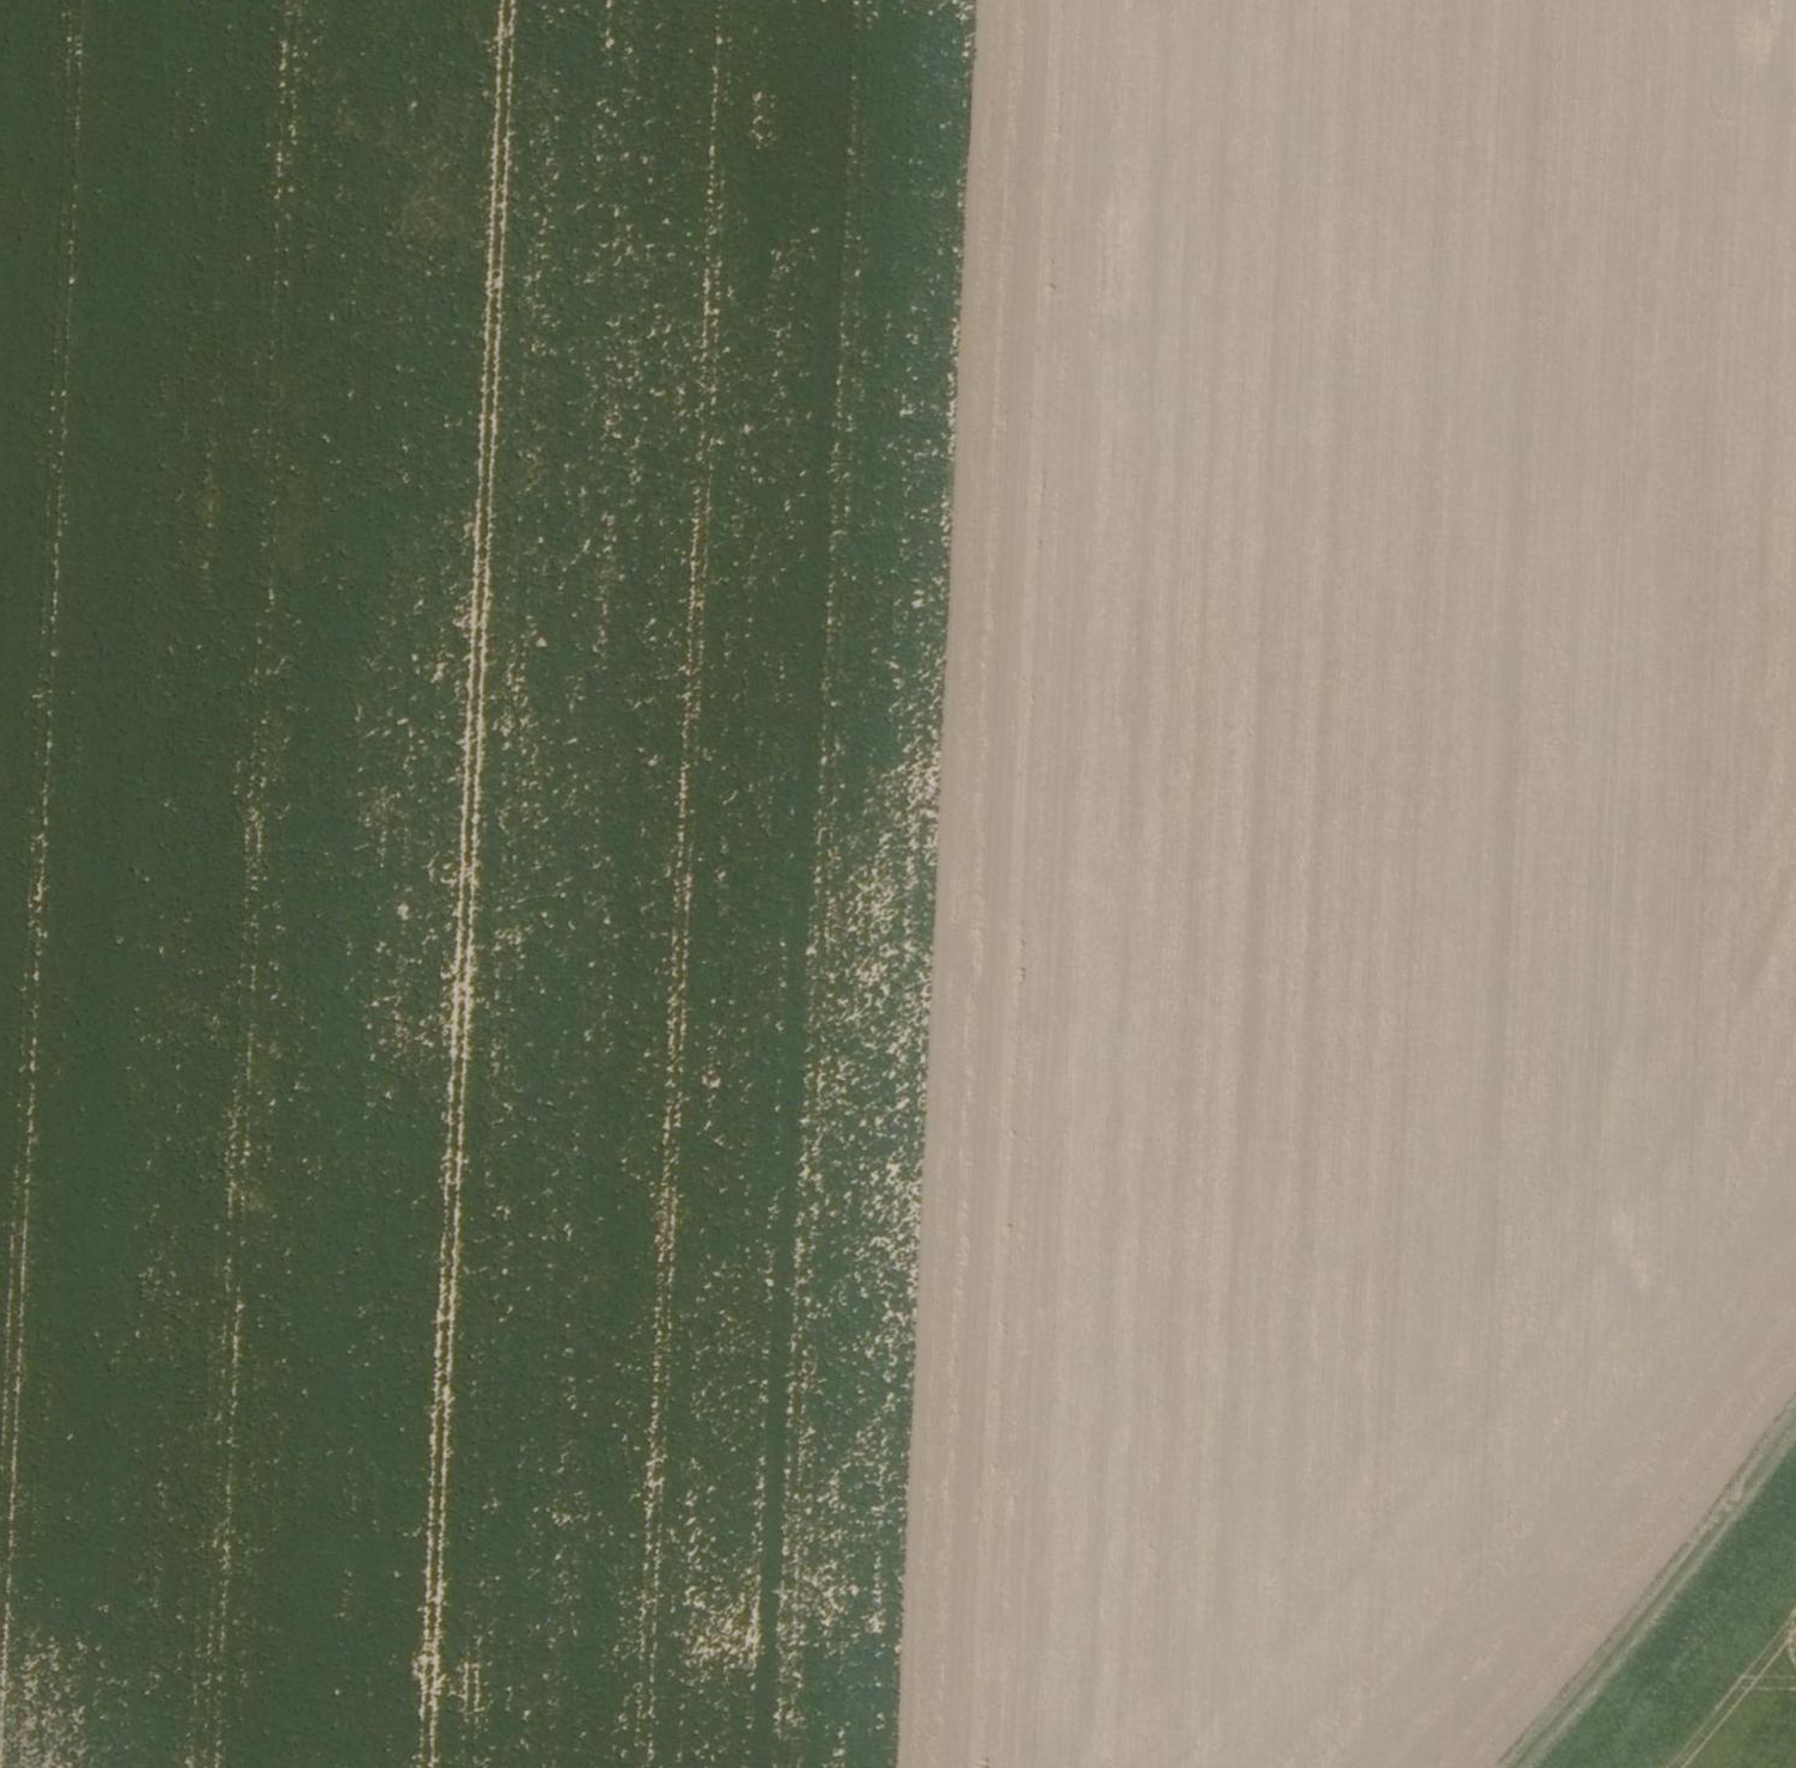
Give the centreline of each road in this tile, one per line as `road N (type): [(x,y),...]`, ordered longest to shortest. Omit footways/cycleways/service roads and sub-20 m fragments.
road 1 (track): [(1795,1418),(1510,1767)]

